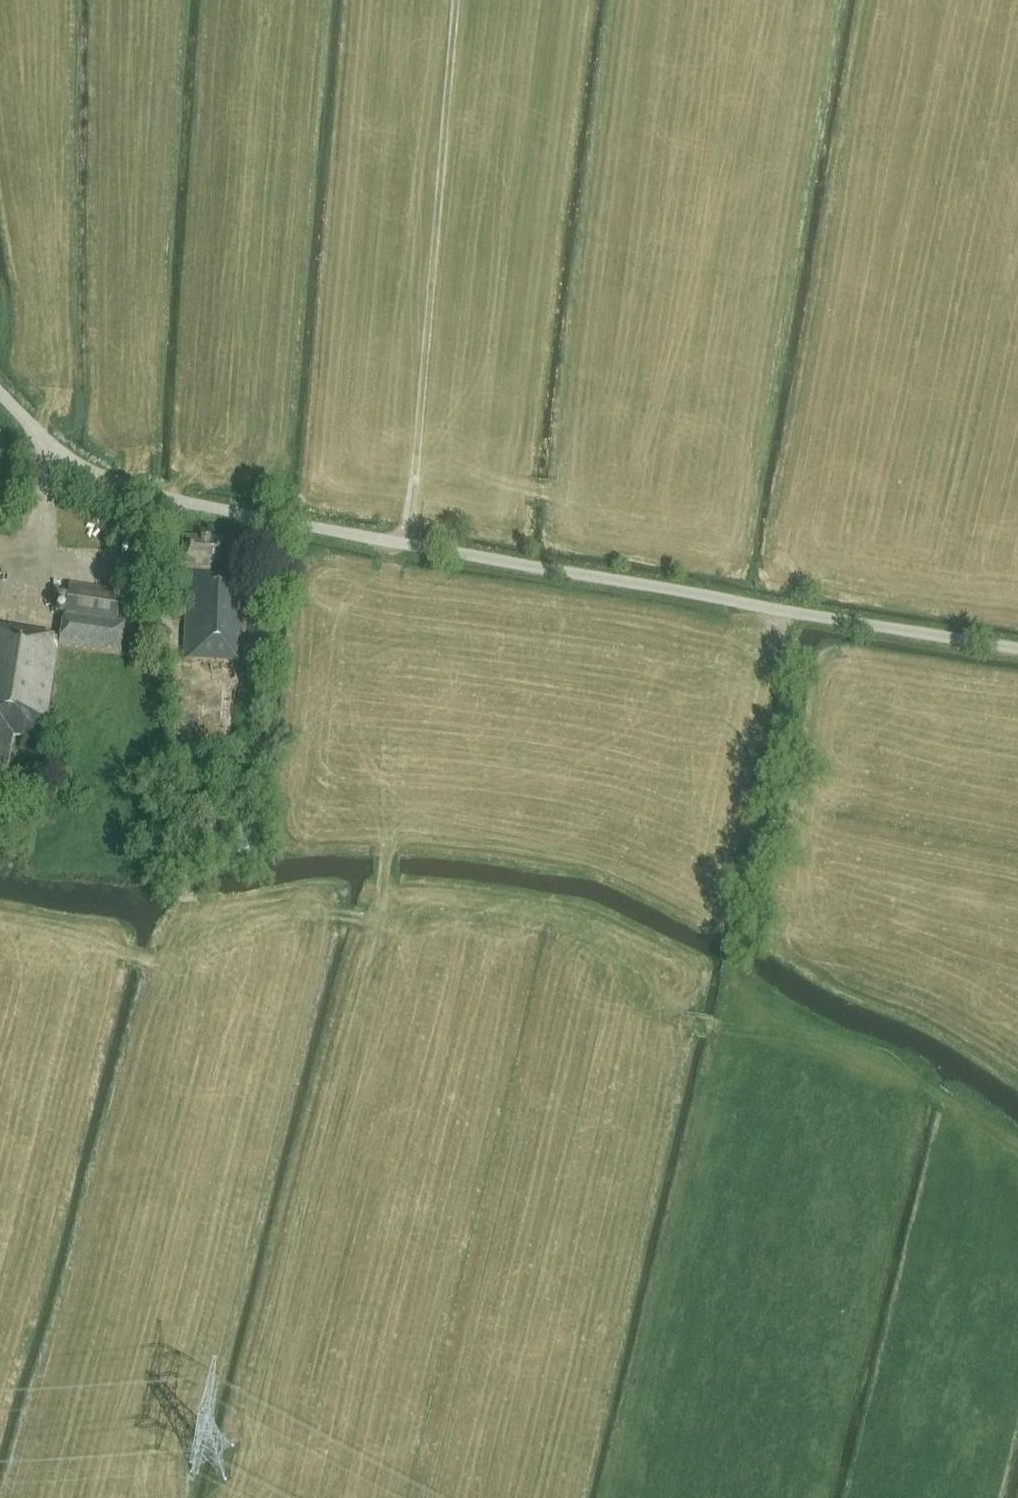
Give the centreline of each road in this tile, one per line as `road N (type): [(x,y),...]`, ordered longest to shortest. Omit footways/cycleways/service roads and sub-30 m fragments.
road 1 (unclassified): [(1017,646),(166,497),(48,438),(0,387)]
road 2 (track): [(48,438),(45,551),(0,552)]

